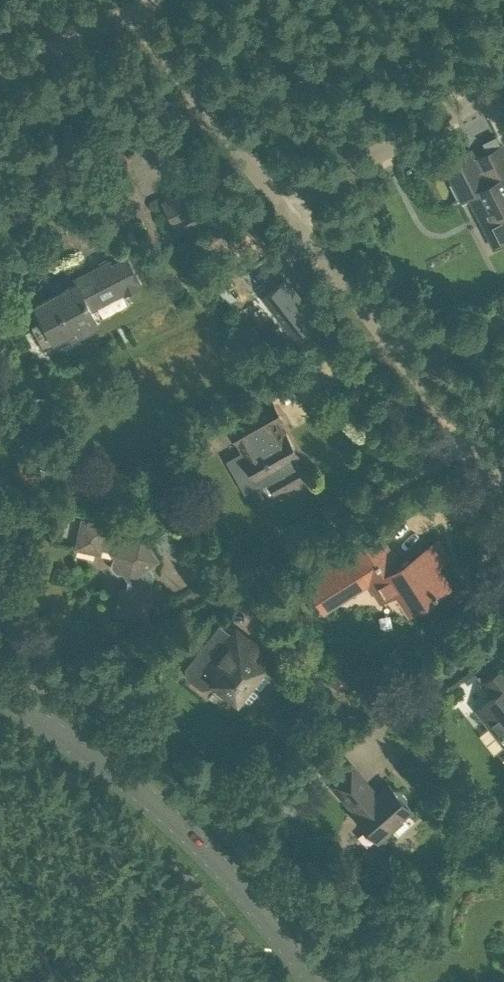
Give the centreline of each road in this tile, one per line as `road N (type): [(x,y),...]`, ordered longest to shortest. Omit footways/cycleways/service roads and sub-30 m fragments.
road 1 (primary): [(311,981),(200,847),(121,777),(0,695)]
road 2 (residential): [(0,82),(130,18),(276,206)]
road 3 (residential): [(276,206),(503,492)]
road 4 (residential): [(503,85),(276,206)]

